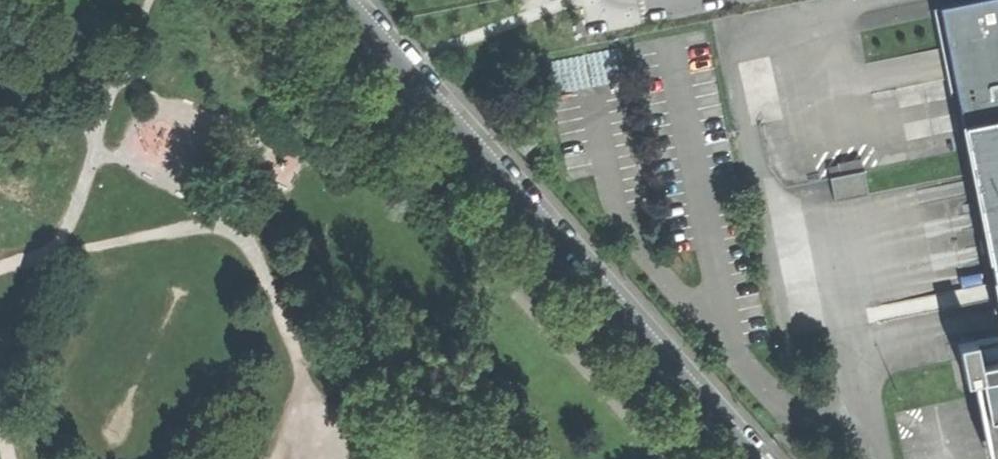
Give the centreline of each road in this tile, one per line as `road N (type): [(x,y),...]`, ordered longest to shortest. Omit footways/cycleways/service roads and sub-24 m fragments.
road 1 (tertiary): [(746,458),(344,0)]

